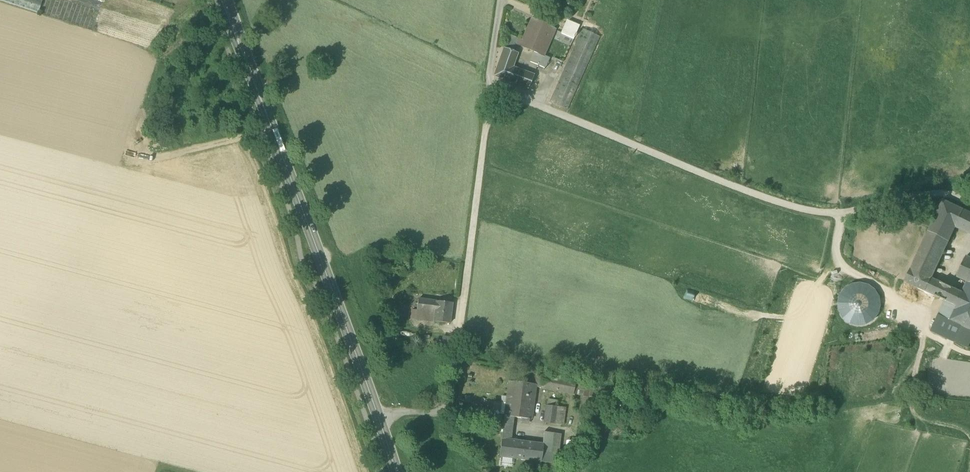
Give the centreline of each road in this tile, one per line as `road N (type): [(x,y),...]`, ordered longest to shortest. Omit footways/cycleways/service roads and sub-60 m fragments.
road 1 (unclassified): [(490,85),(818,215),(941,196),(969,209)]
road 2 (secondary): [(377,412),(223,0)]
road 3 (unclassified): [(490,85),(449,413),(377,412)]

